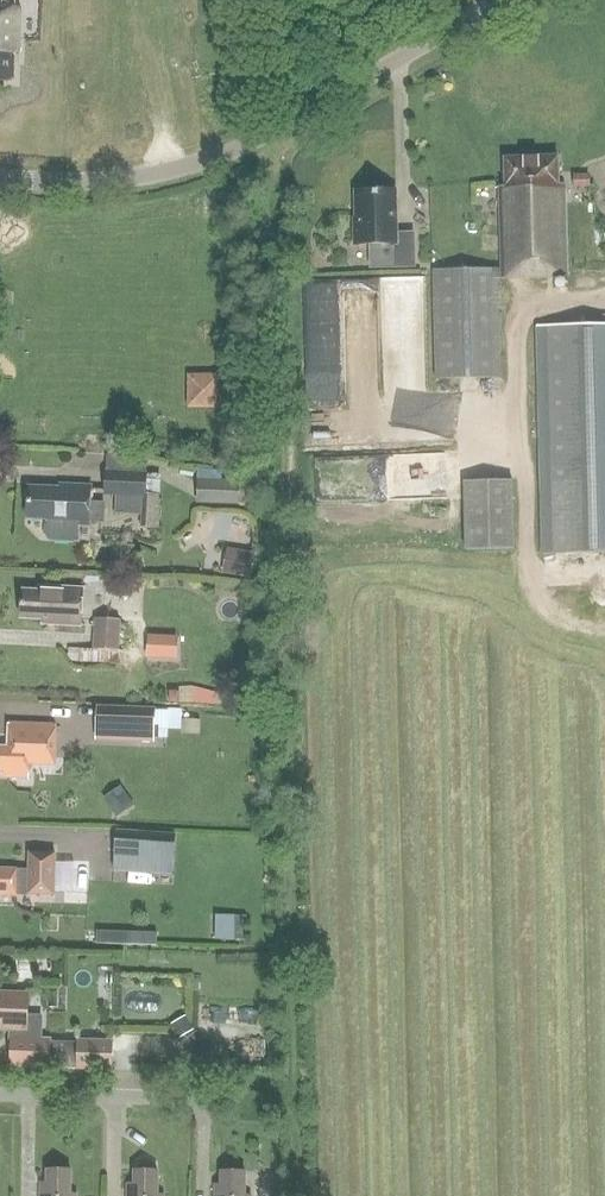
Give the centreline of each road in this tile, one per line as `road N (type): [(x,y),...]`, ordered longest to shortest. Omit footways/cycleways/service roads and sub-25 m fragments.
road 1 (tertiary): [(507,0),(204,163),(120,182),(0,180)]
road 2 (unclassified): [(226,1099),(0,1092)]

